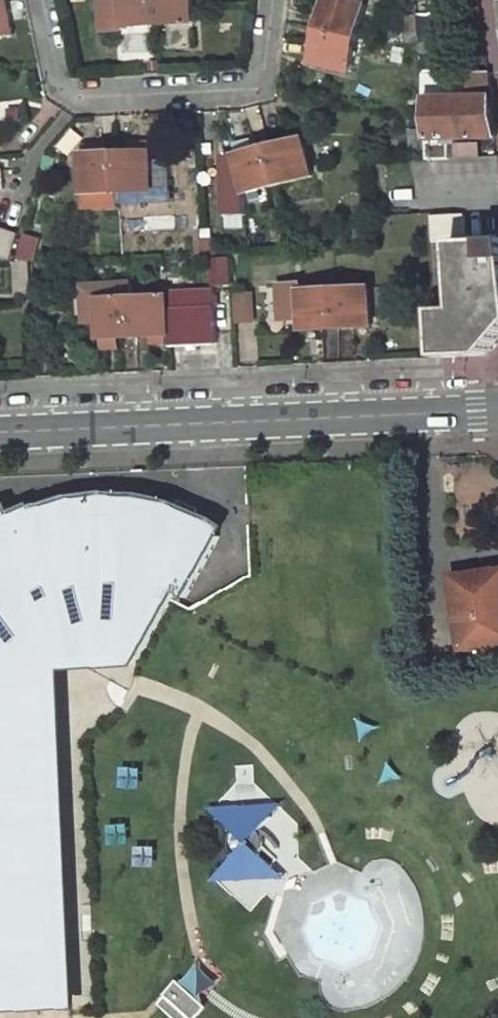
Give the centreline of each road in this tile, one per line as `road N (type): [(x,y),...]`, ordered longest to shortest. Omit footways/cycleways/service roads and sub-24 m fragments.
road 1 (tertiary): [(497,409),(0,433)]
road 2 (residential): [(279,0),(262,89),(75,96),(63,80),(46,0)]

